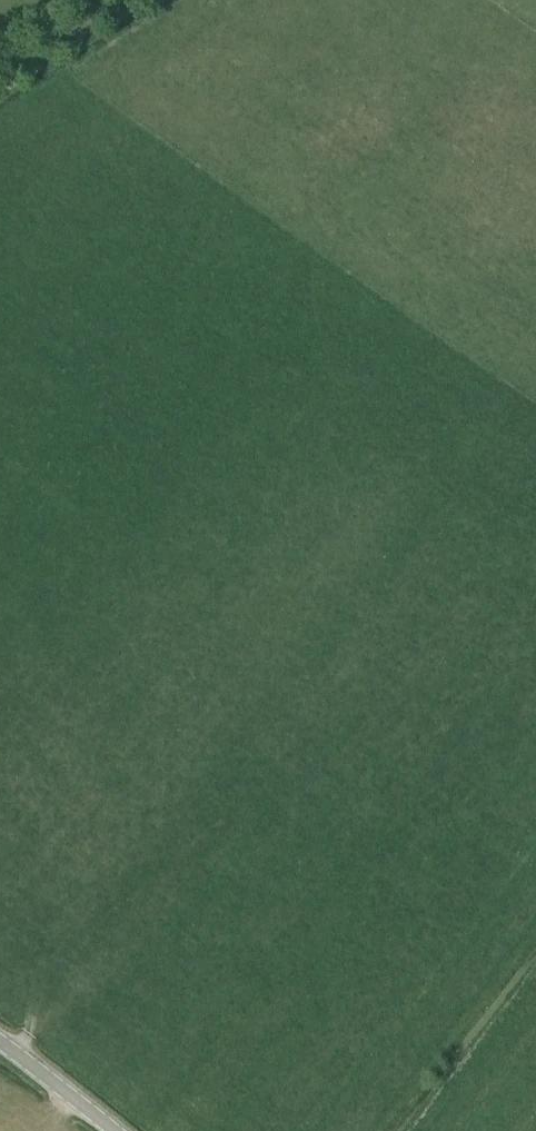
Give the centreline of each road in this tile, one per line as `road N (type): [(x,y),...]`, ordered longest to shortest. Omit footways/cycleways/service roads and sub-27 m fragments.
road 1 (tertiary): [(0,1040),(110,1130)]

